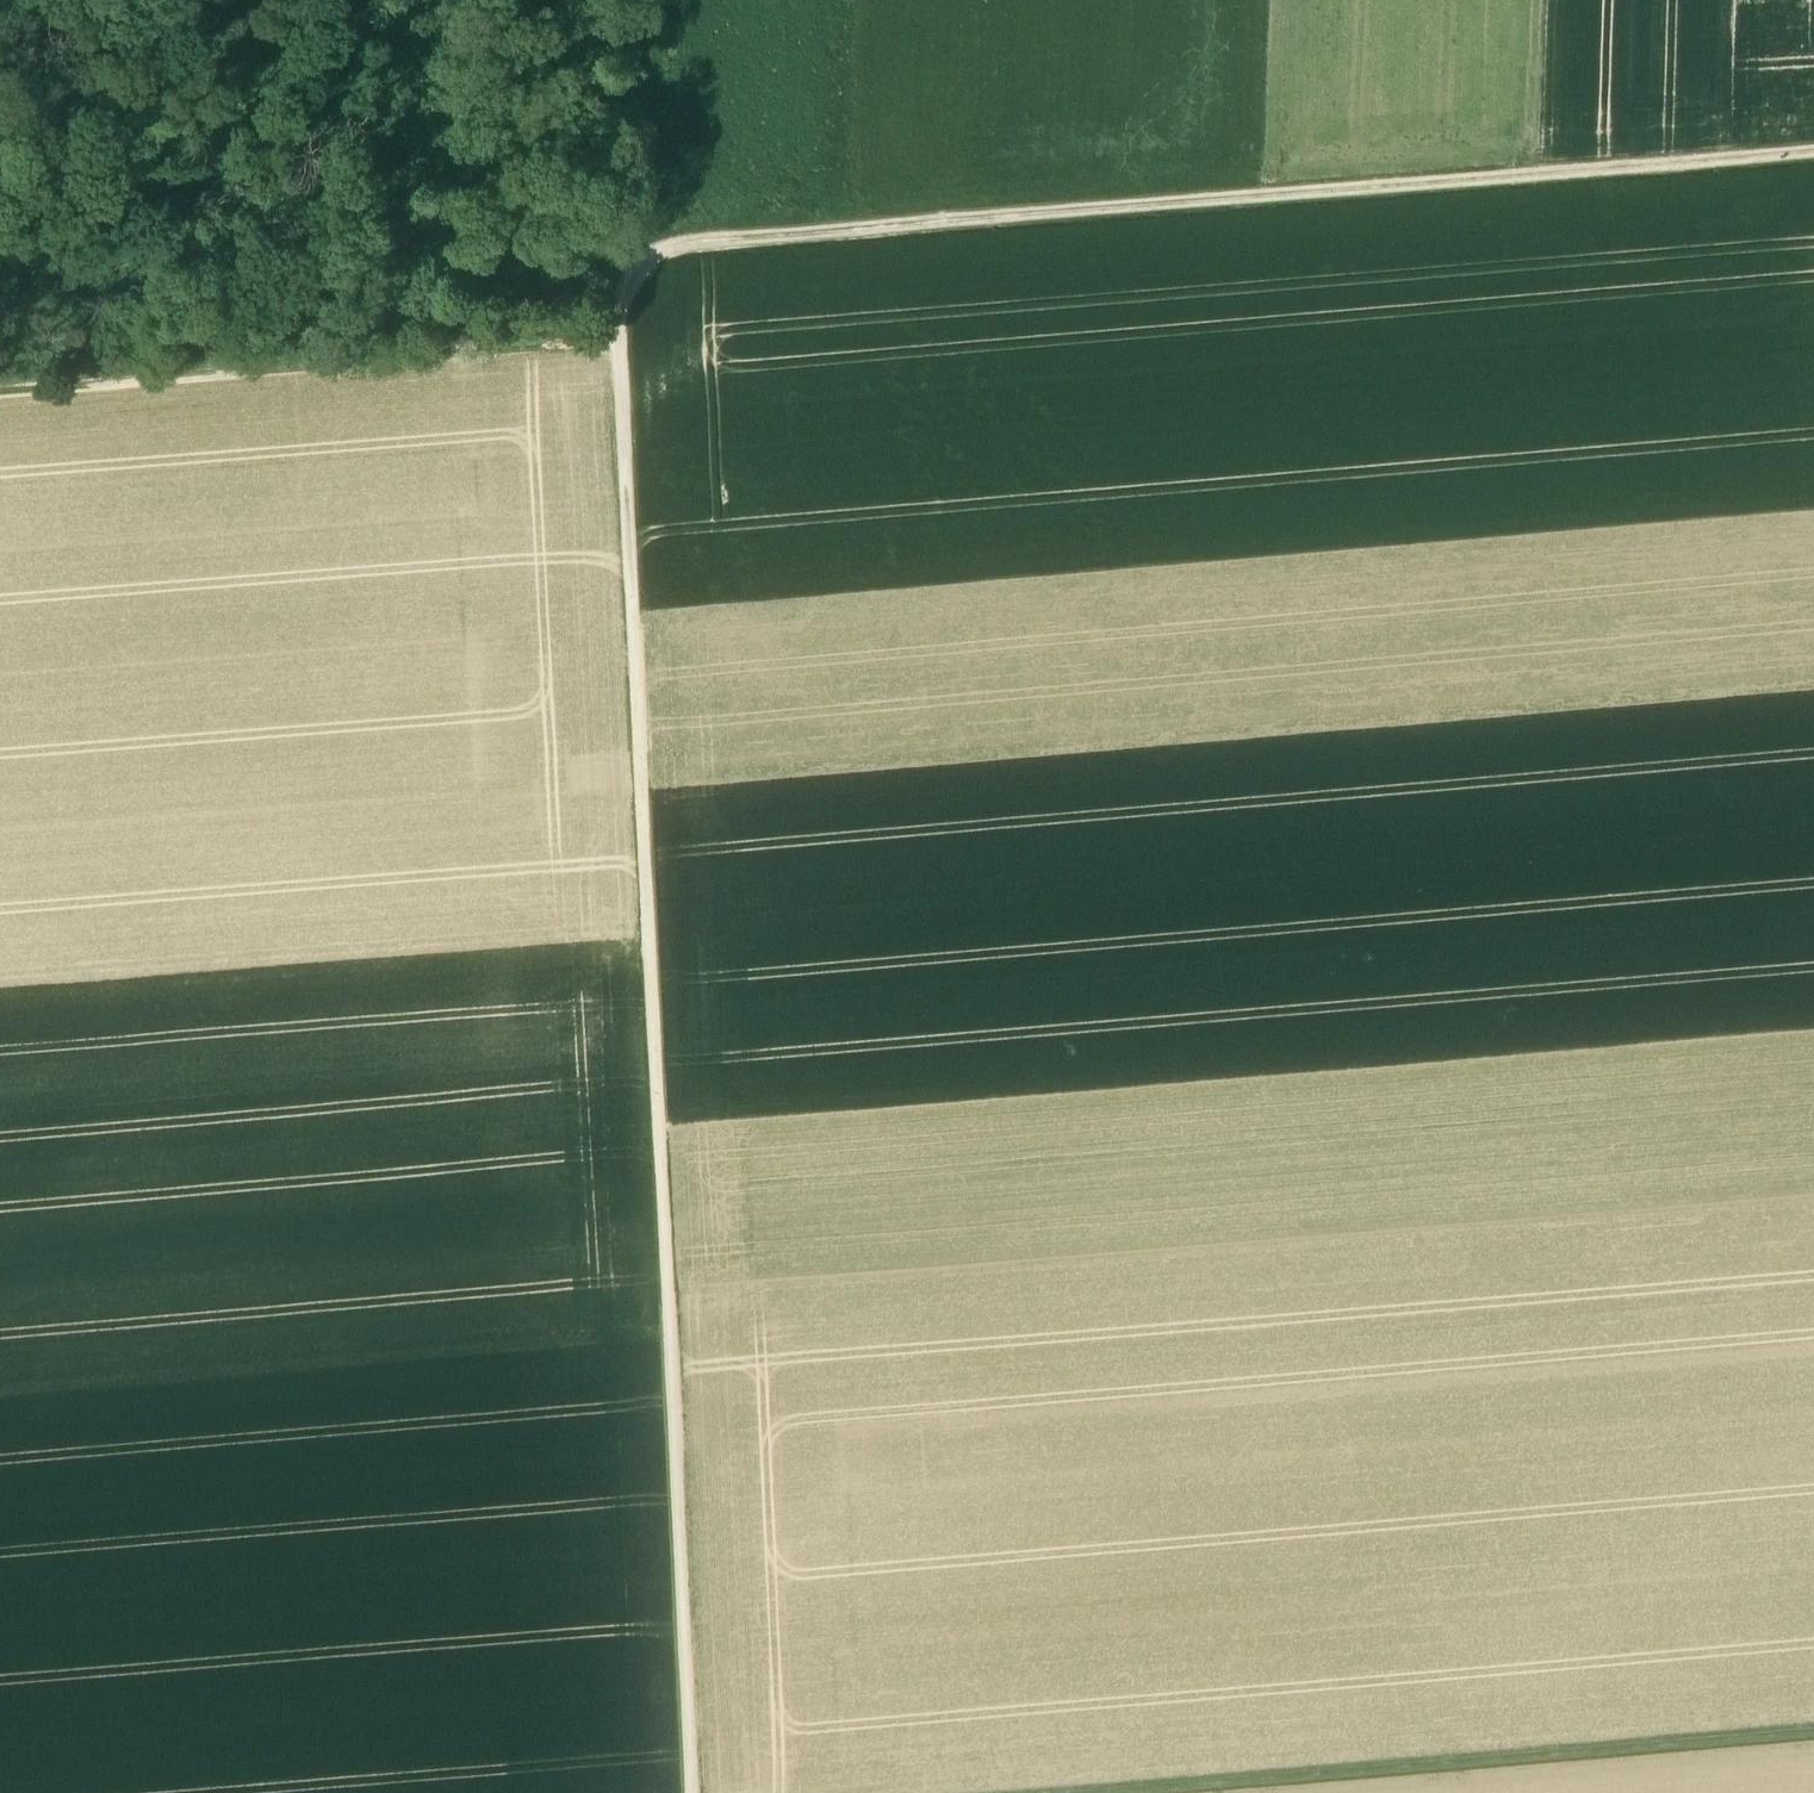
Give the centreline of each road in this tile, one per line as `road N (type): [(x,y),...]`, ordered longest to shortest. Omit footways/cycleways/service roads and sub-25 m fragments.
road 1 (track): [(693,1792),(617,325)]
road 2 (track): [(622,249),(1813,153)]
road 3 (track): [(1813,1731),(1072,1792)]
road 4 (track): [(622,249),(617,325),(0,379)]
road 5 (track): [(628,0),(622,249)]

